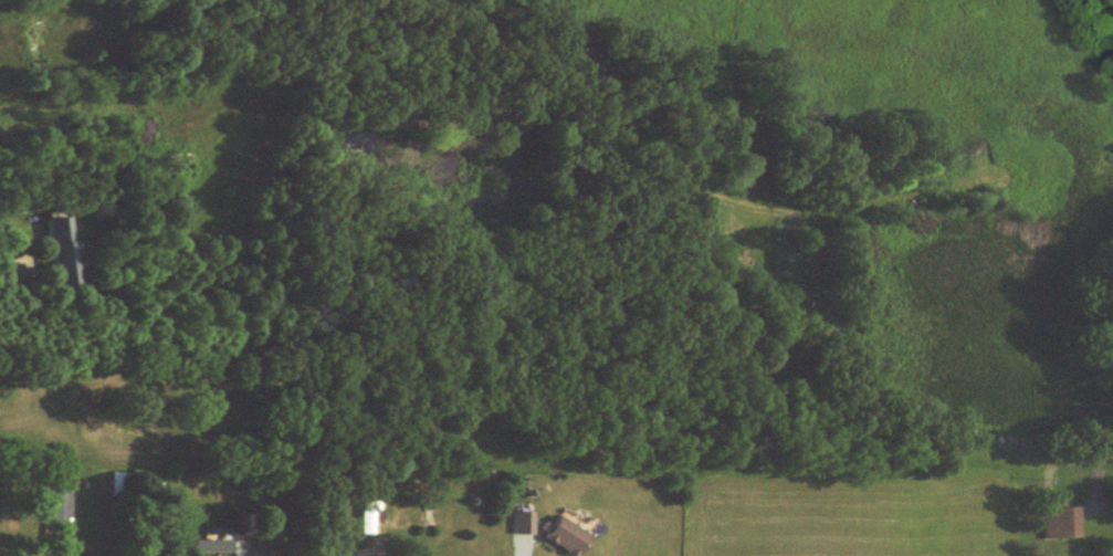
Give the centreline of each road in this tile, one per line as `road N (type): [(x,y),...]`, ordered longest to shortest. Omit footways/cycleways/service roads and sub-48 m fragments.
road 1 (residential): [(1112,463),(976,453),(851,419),(763,358),(708,253),(708,221),(810,183),(972,185)]
road 2 (residential): [(810,183),(812,296),(786,375)]

